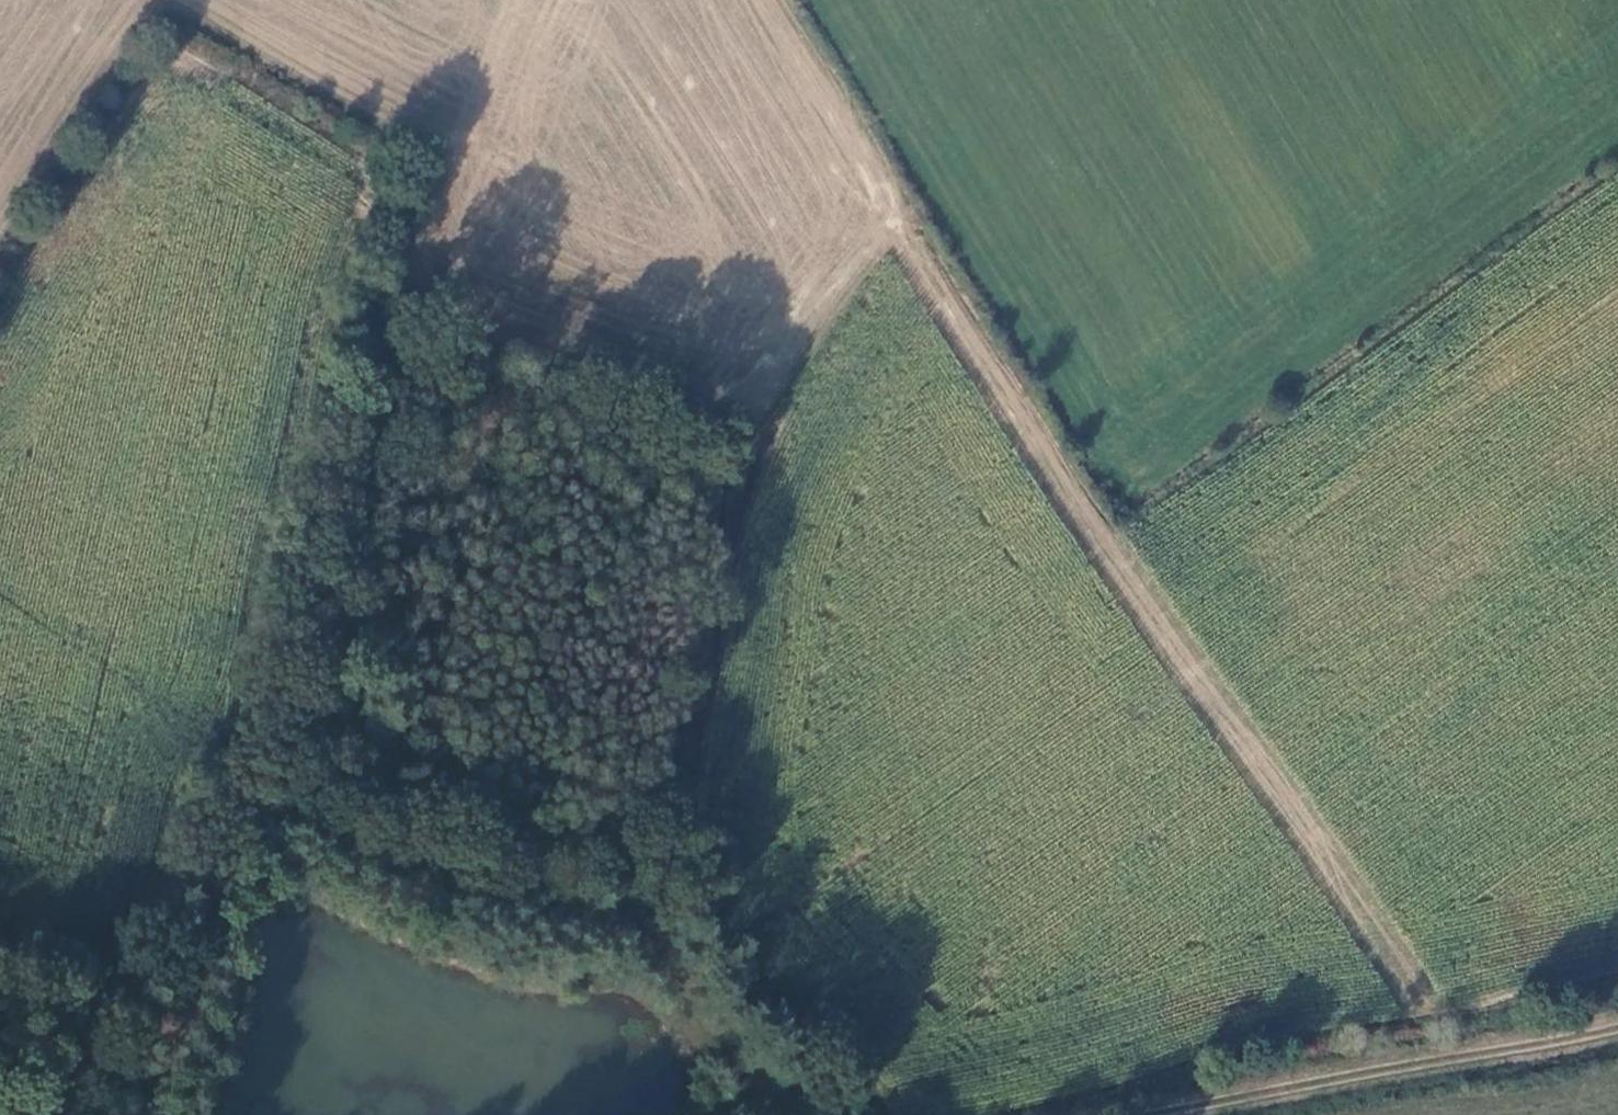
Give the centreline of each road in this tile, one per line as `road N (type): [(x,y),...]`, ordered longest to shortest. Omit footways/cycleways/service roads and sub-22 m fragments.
road 1 (track): [(1617,1030),(1134,1114)]

